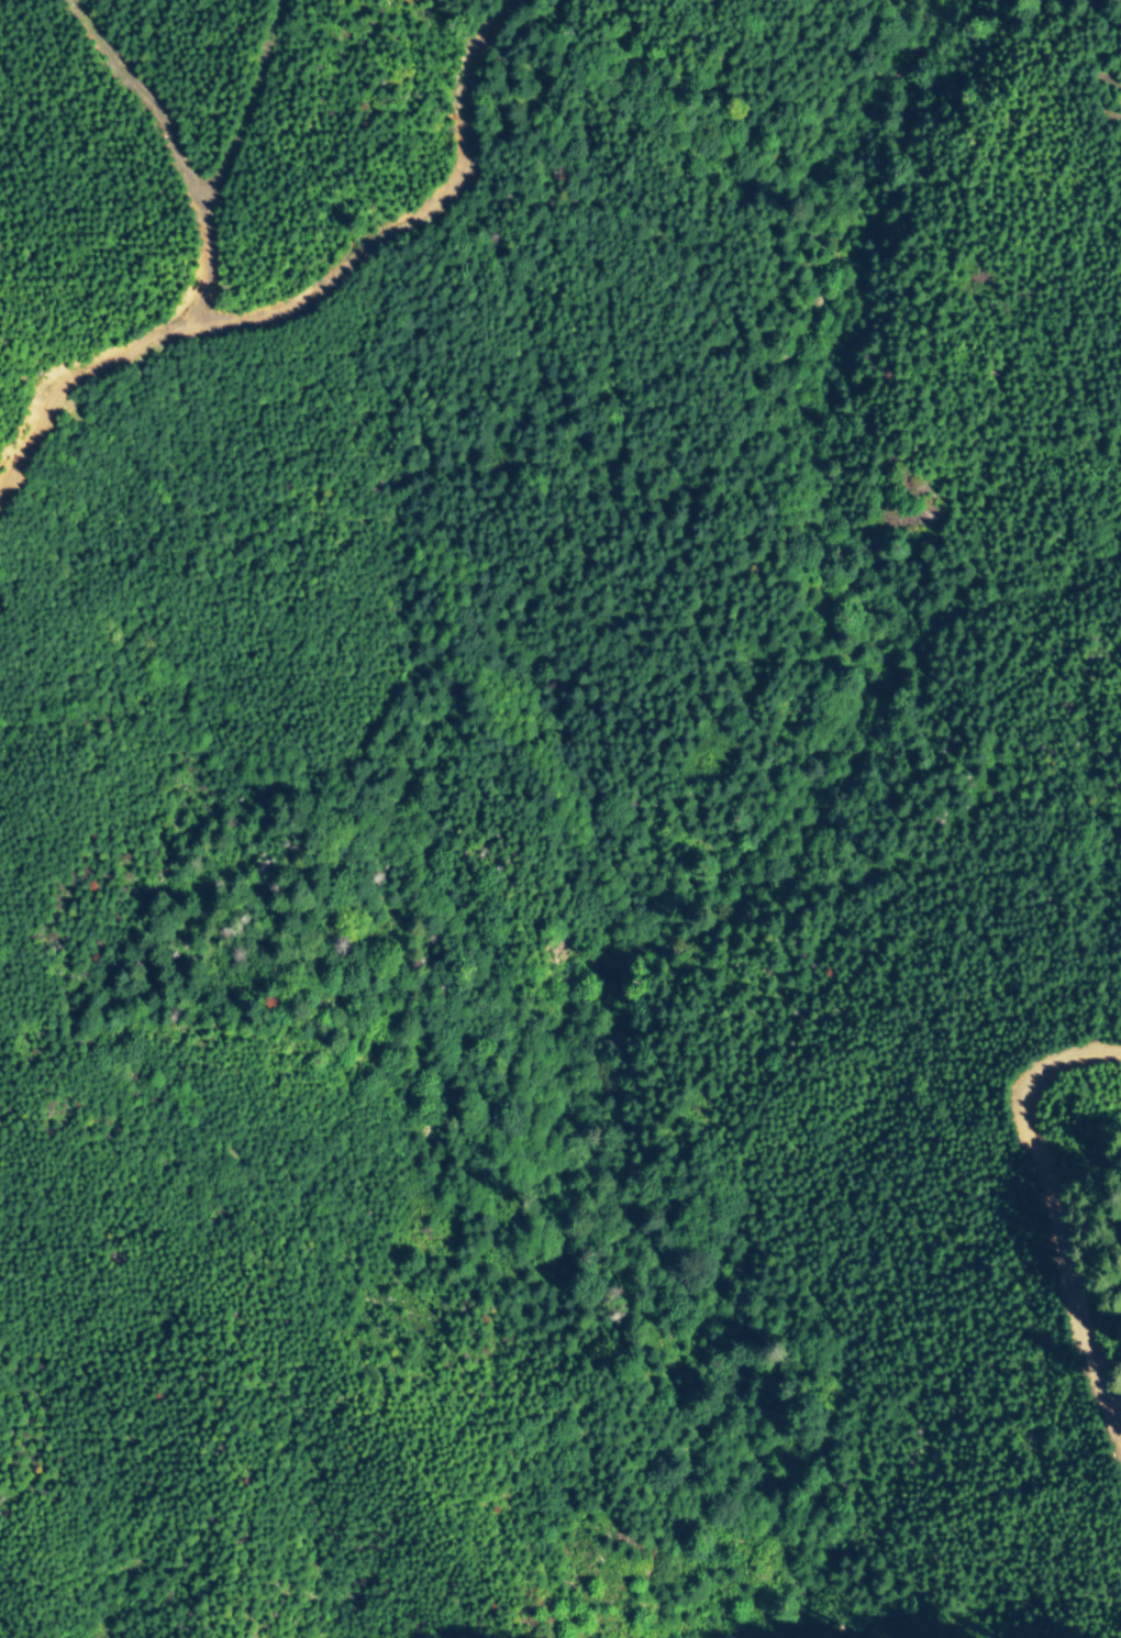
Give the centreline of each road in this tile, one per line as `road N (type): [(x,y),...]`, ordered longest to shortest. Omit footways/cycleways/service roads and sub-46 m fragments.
road 1 (track): [(0,501),(58,395),(193,329),(263,325),(309,306),(364,251),(453,198),(470,174),(457,89),(516,0)]

